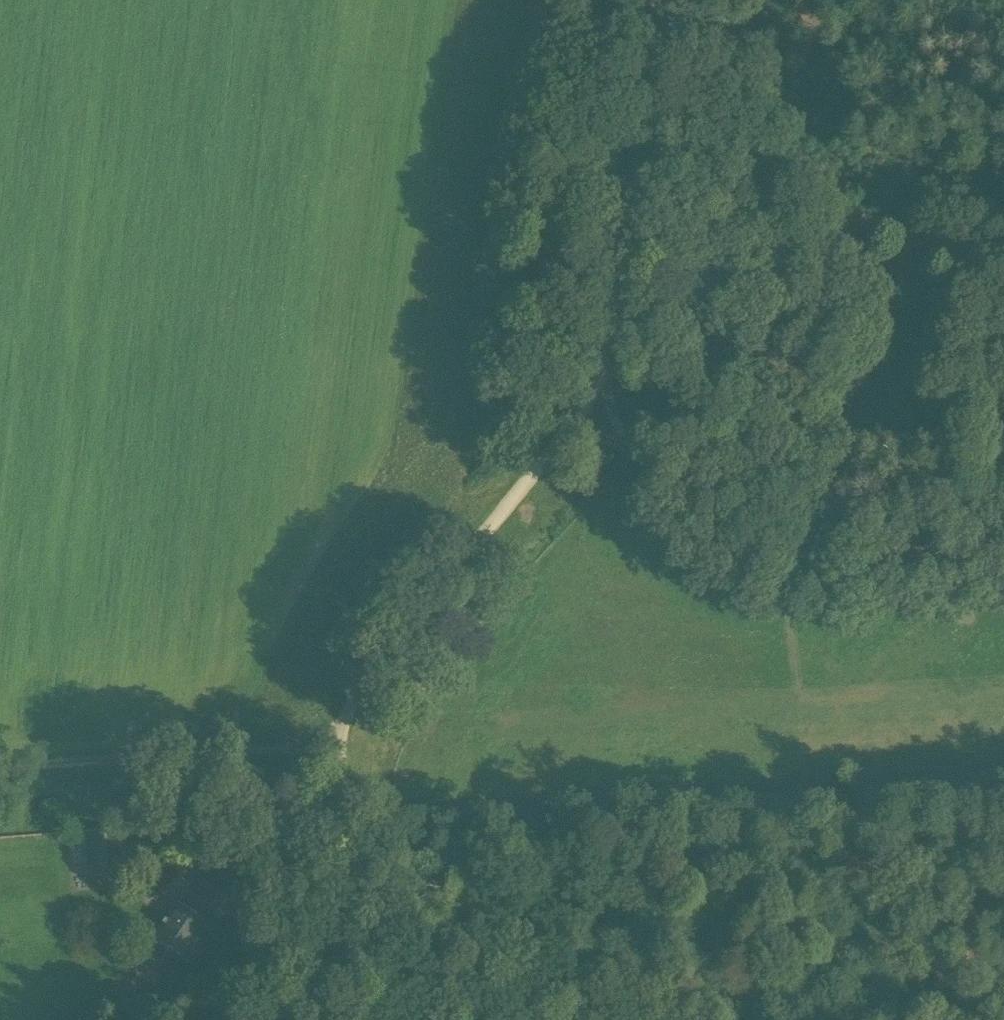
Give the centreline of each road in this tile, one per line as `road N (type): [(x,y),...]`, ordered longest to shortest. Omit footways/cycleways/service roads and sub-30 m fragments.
road 1 (track): [(1003,535),(849,550),(757,531),(684,494),(618,446),(610,366)]
road 2 (track): [(0,786),(334,755)]

